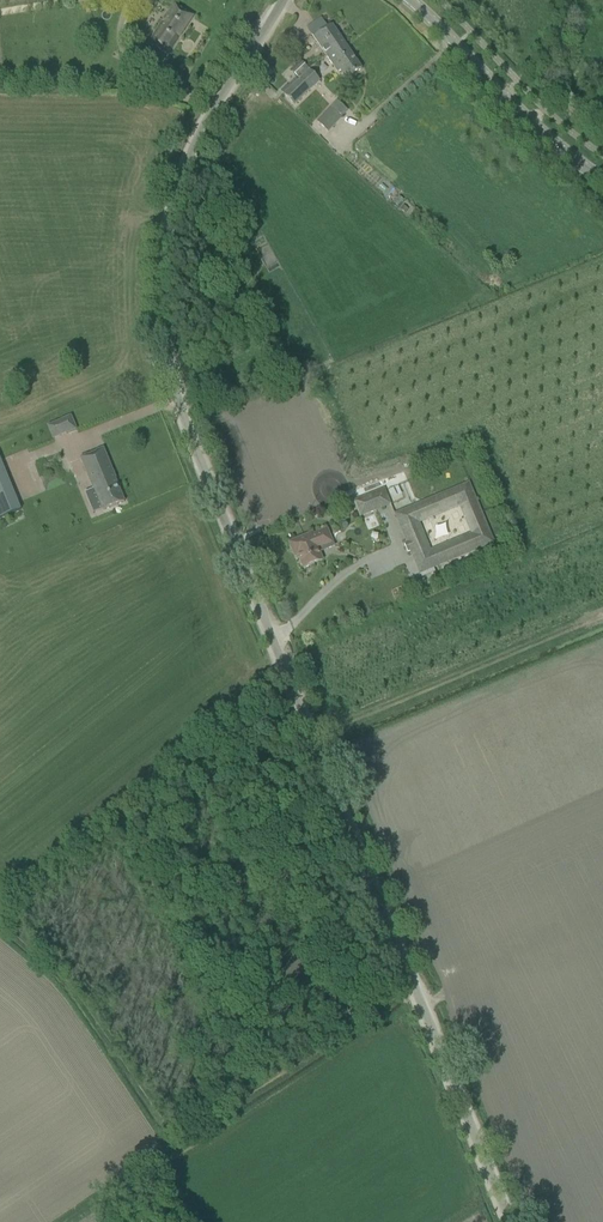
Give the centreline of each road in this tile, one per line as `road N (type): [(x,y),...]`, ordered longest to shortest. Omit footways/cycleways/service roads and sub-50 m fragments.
road 1 (unclassified): [(512,1221),(275,662),(174,391),(164,337),(158,268),(179,172),(202,118),(280,0)]
road 2 (track): [(309,740),(602,615)]
road 3 (tertiary): [(602,178),(534,126),(412,0)]

